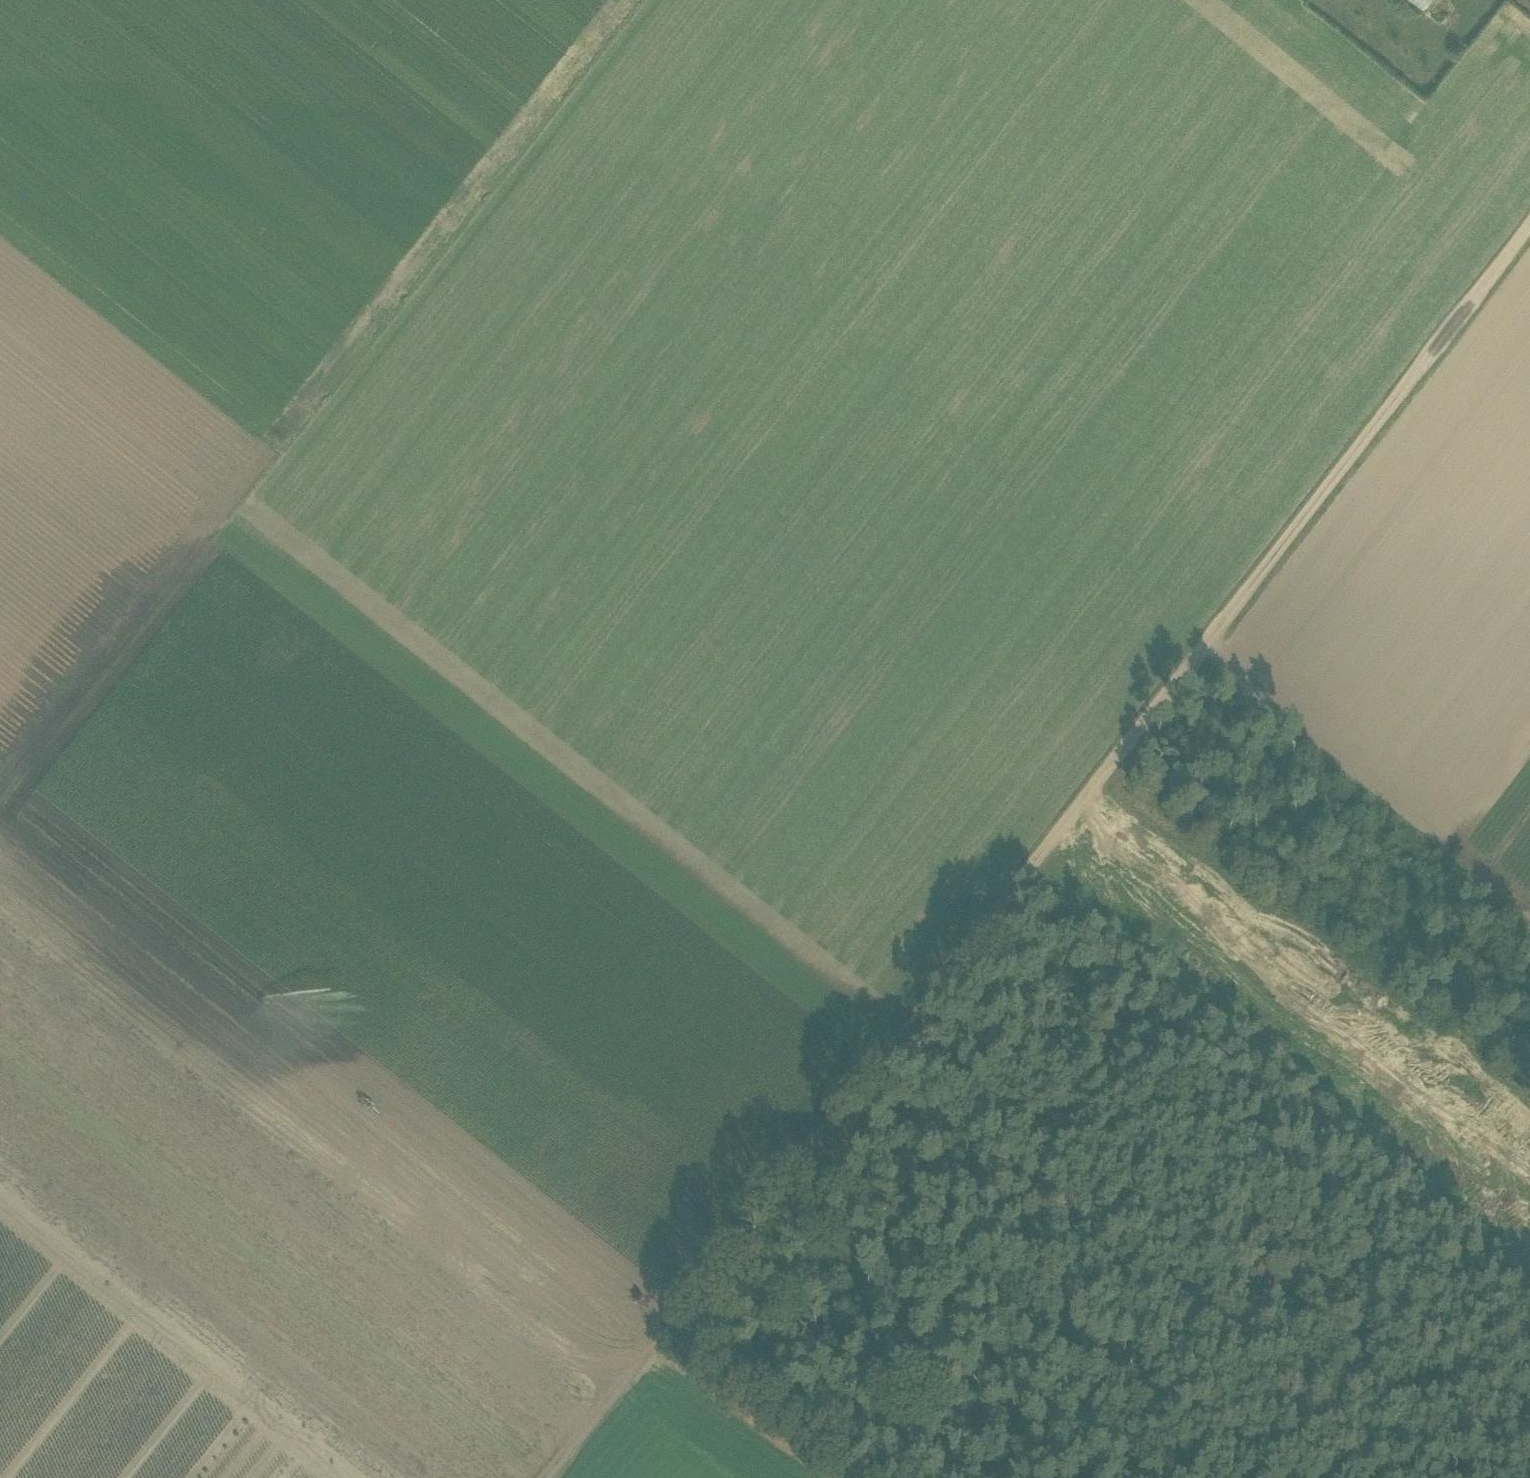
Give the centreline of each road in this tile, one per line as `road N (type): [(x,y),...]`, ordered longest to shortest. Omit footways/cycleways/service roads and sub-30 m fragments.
road 1 (track): [(1529,230),(558,1477)]

